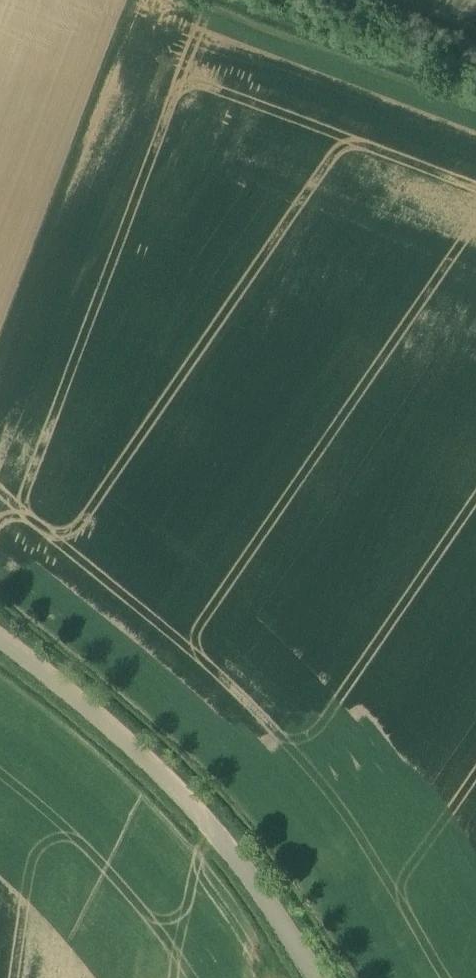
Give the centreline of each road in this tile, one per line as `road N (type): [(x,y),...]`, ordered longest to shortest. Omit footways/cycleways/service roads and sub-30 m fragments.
road 1 (unclassified): [(316,977),(222,838),(101,720),(0,641)]

